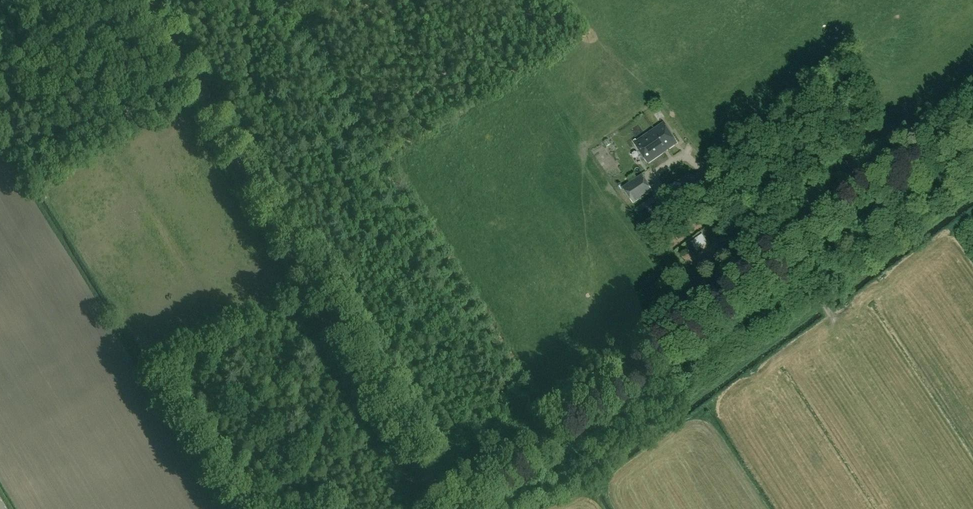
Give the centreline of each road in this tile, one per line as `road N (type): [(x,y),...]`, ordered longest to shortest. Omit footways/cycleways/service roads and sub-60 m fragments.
road 1 (unclassified): [(142,0),(450,505),(972,115)]
road 2 (track): [(278,0),(553,432)]

